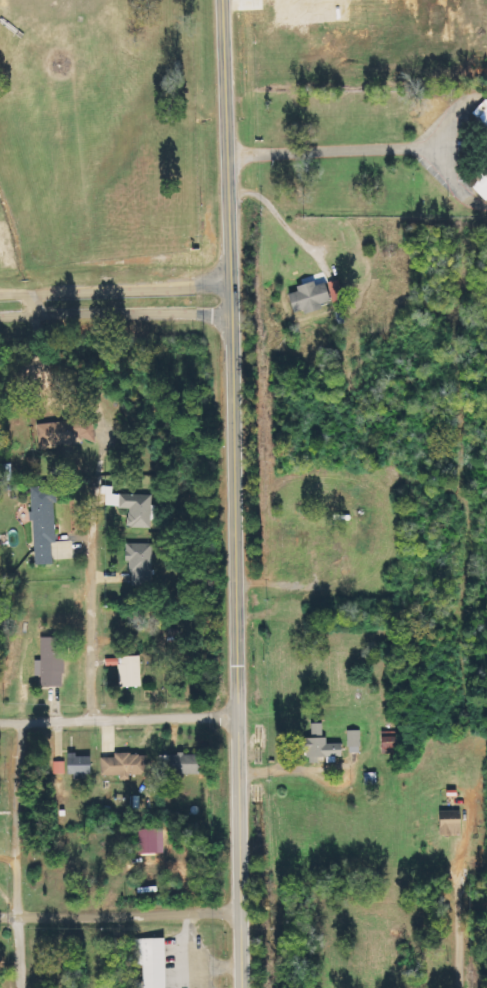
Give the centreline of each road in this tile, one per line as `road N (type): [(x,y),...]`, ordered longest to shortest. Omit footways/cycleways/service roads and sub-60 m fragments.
road 1 (tertiary): [(236,987),(220,0)]
road 2 (residential): [(18,987),(12,821),(19,721)]
road 3 (residential): [(235,913),(0,920)]
road 4 (residential): [(234,715),(0,721)]
road 5 (residential): [(228,295),(0,306)]
road 6 (residential): [(90,718),(92,564)]

